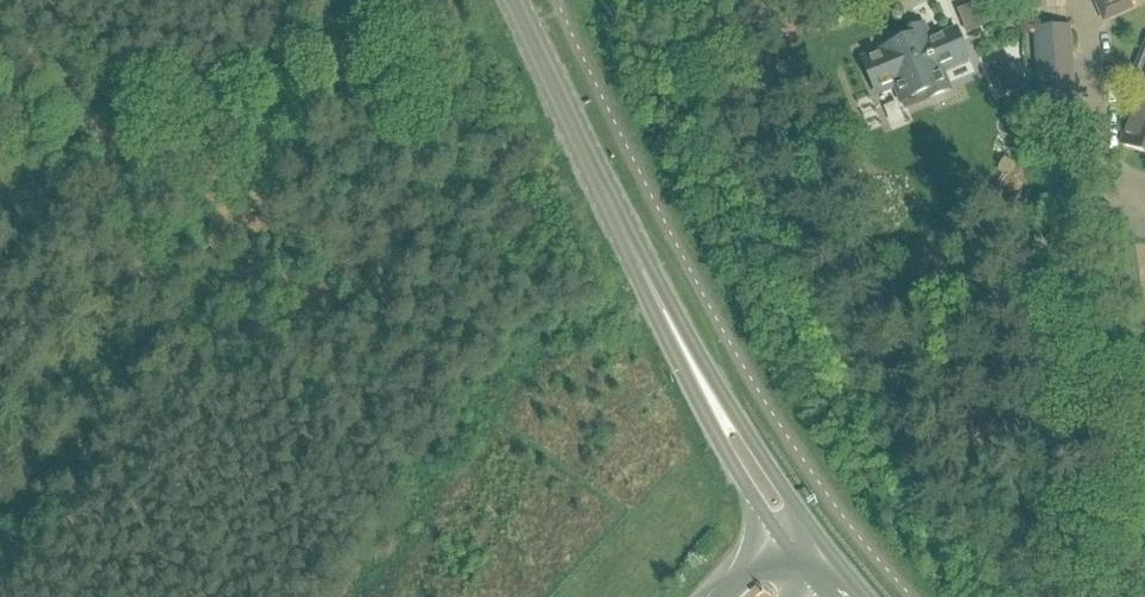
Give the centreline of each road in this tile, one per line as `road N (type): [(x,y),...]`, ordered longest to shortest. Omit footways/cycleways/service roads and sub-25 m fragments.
road 1 (primary): [(663,311),(513,0)]
road 2 (primary): [(820,541),(677,319),(663,311)]
road 3 (primary): [(663,311),(661,329),(700,407),(782,539)]
road 4 (track): [(0,203),(195,136)]

